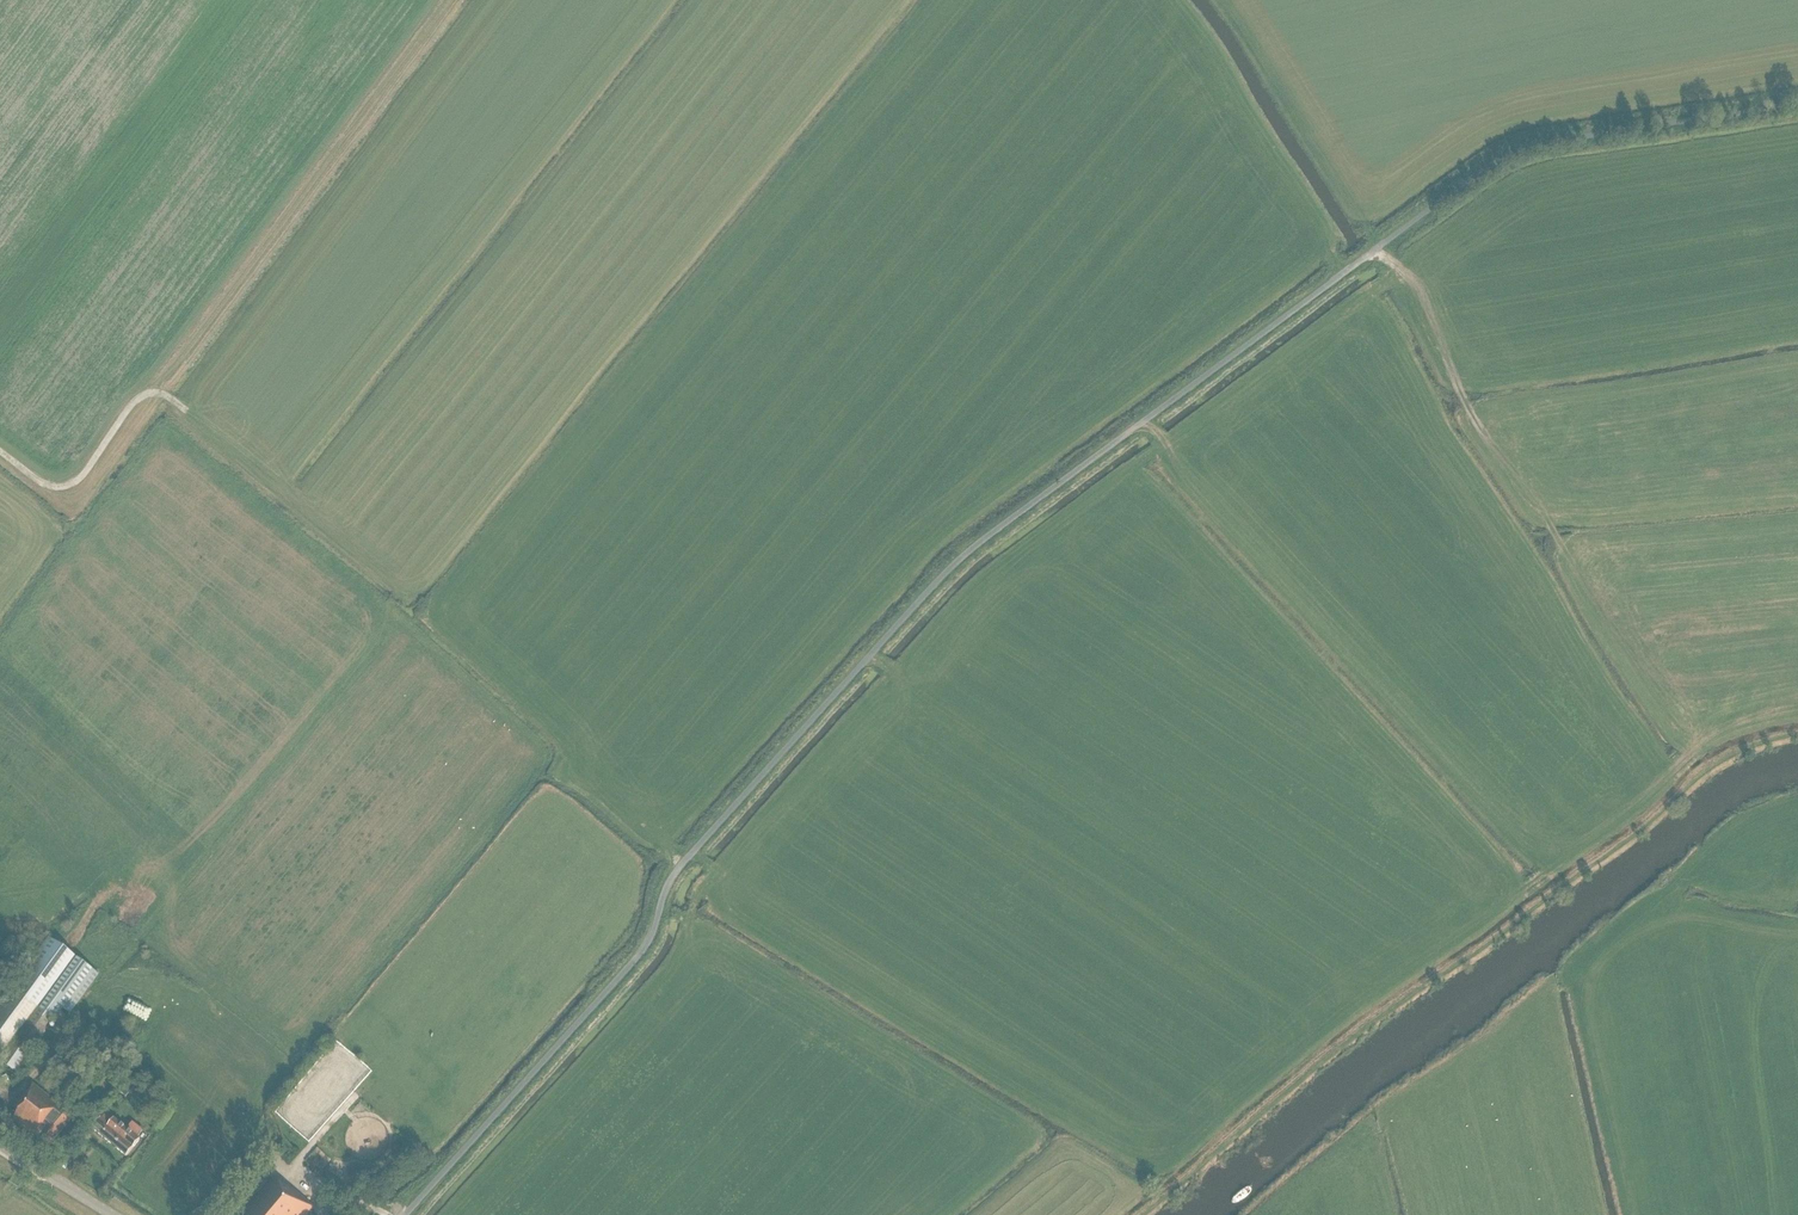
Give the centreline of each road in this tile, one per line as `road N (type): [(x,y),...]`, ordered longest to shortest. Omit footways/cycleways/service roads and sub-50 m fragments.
road 1 (unclassified): [(405,1214),(640,959),(675,871),(926,599),(993,538),(1497,160),(1797,101)]
road 2 (tertiary): [(110,1214),(0,1144)]

